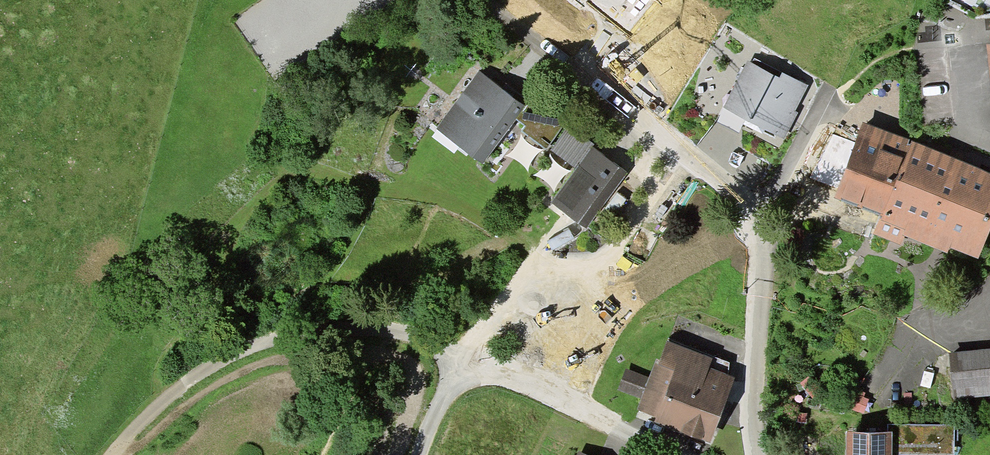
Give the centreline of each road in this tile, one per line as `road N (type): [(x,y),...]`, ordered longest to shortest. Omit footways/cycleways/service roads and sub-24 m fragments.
road 1 (residential): [(754,454),(749,388),(762,279),(745,210),(725,185),(481,0)]
road 2 (track): [(405,336),(320,328),(271,339),(201,373),(117,454)]
road 3 (residential): [(665,454),(463,358)]
road 4 (track): [(420,454),(463,358),(405,336)]
road 5 (track): [(324,454),(368,368),(405,336)]

